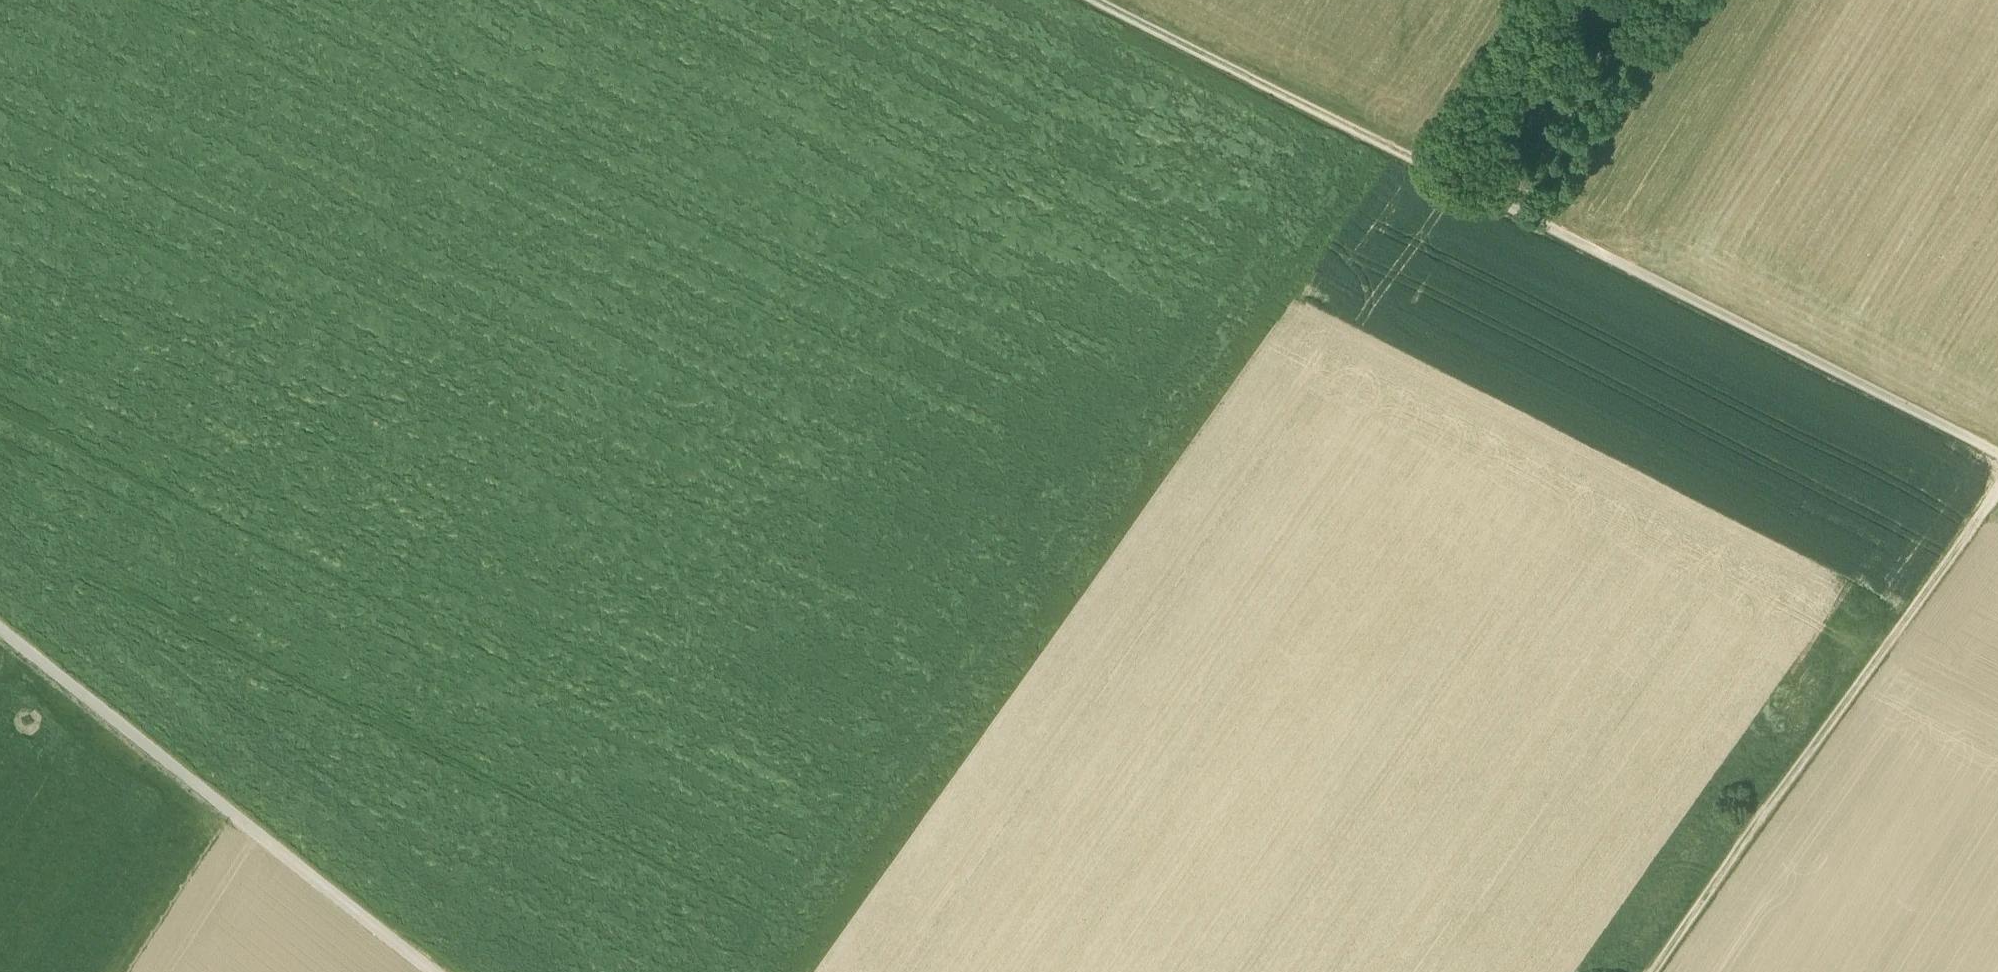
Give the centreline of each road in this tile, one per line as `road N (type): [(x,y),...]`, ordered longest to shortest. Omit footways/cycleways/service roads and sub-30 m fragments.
road 1 (track): [(1098,0),(1997,454)]
road 2 (track): [(1997,491),(1654,971)]
road 3 (track): [(0,627),(434,971)]

